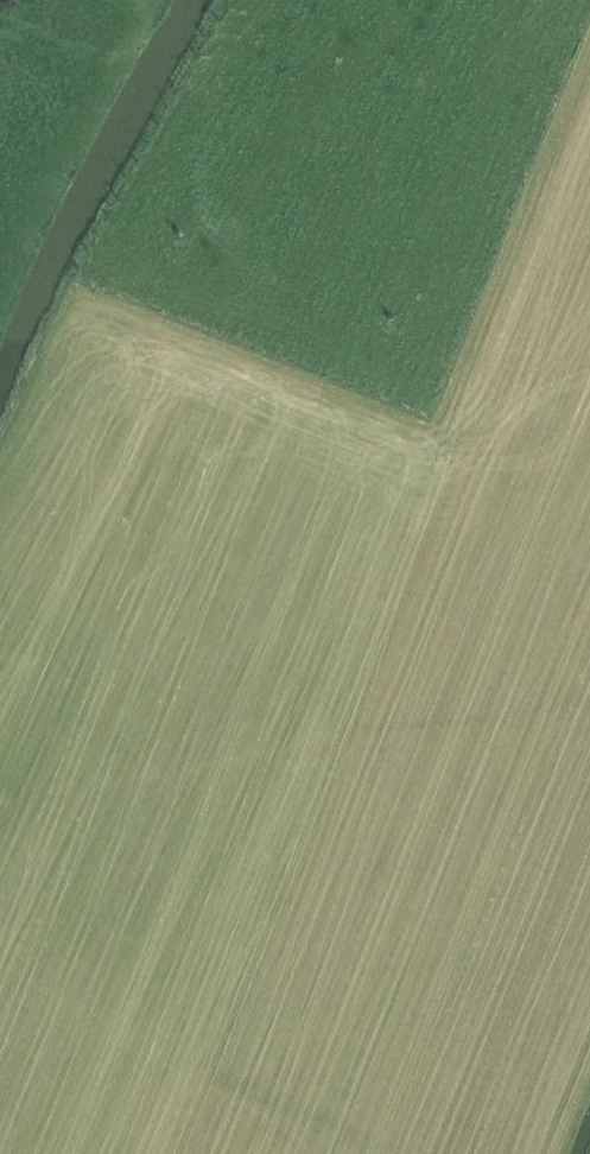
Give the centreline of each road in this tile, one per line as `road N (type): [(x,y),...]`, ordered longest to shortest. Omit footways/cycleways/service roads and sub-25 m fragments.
road 1 (track): [(455,424),(589,65)]

